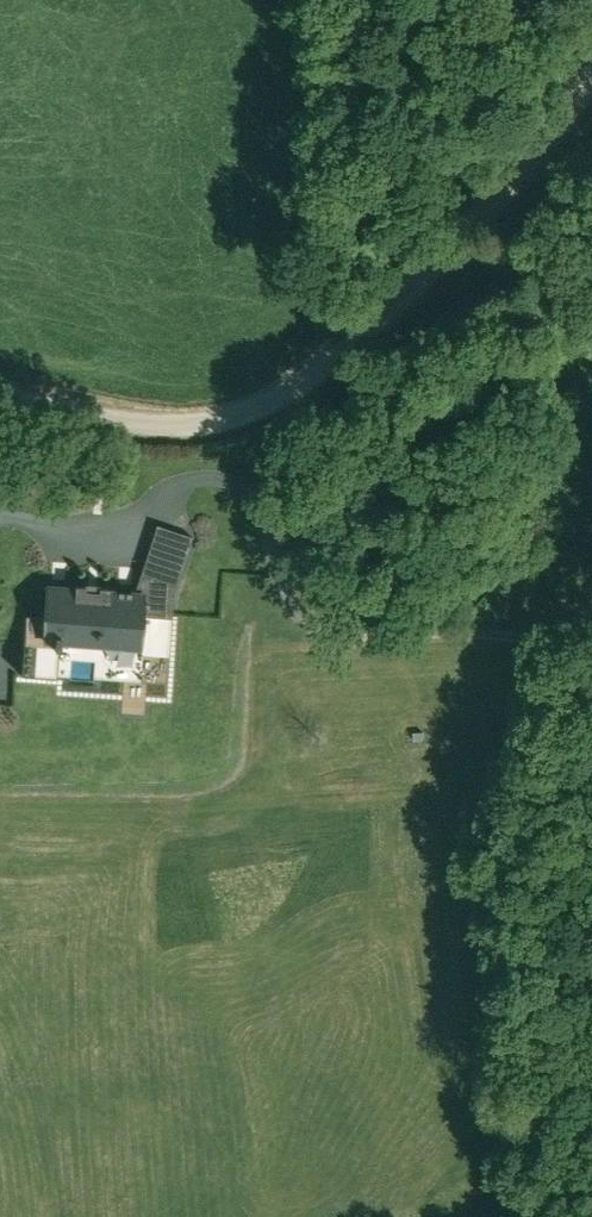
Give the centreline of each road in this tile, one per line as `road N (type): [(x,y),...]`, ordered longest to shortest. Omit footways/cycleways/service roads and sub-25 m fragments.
road 1 (unclassified): [(0,410),(148,442),(202,440),(283,411),(322,389),(343,363)]

